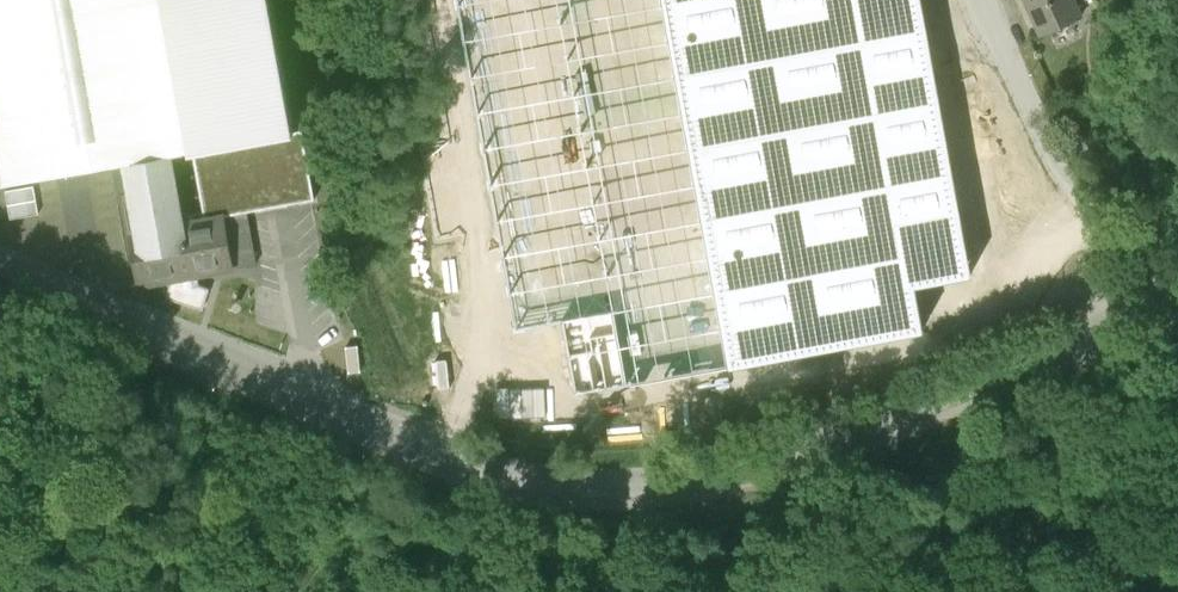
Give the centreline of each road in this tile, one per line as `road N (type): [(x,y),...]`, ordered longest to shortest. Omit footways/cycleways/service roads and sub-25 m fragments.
road 1 (unclassified): [(0,260),(379,426),(551,482),(692,479),(911,412),(1120,317),(1175,307)]
road 2 (unclassified): [(970,0),(1065,167),(1170,289),(1175,307)]

